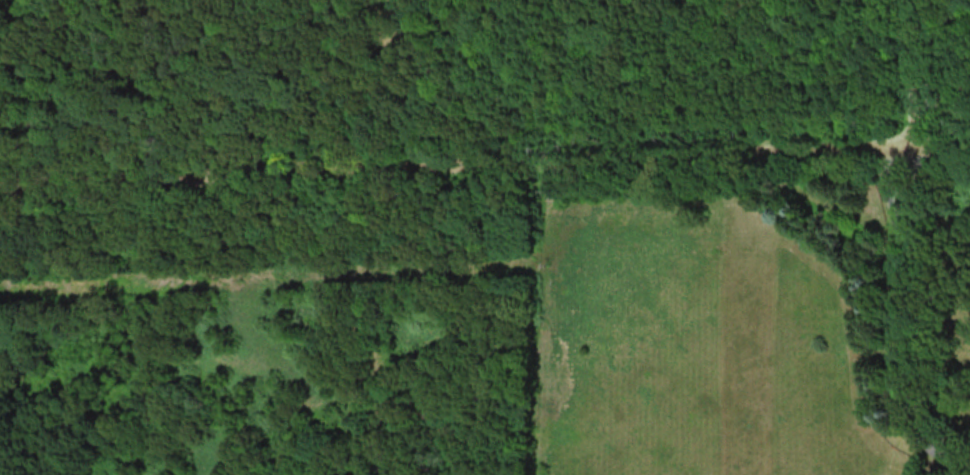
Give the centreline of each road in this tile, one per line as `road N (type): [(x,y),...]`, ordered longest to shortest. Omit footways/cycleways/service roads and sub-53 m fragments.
road 1 (residential): [(969,144),(0,187)]
road 2 (residential): [(879,148),(896,230),(905,420),(913,438),(941,457),(921,170),(927,146)]
road 3 (residential): [(909,0),(914,147)]

